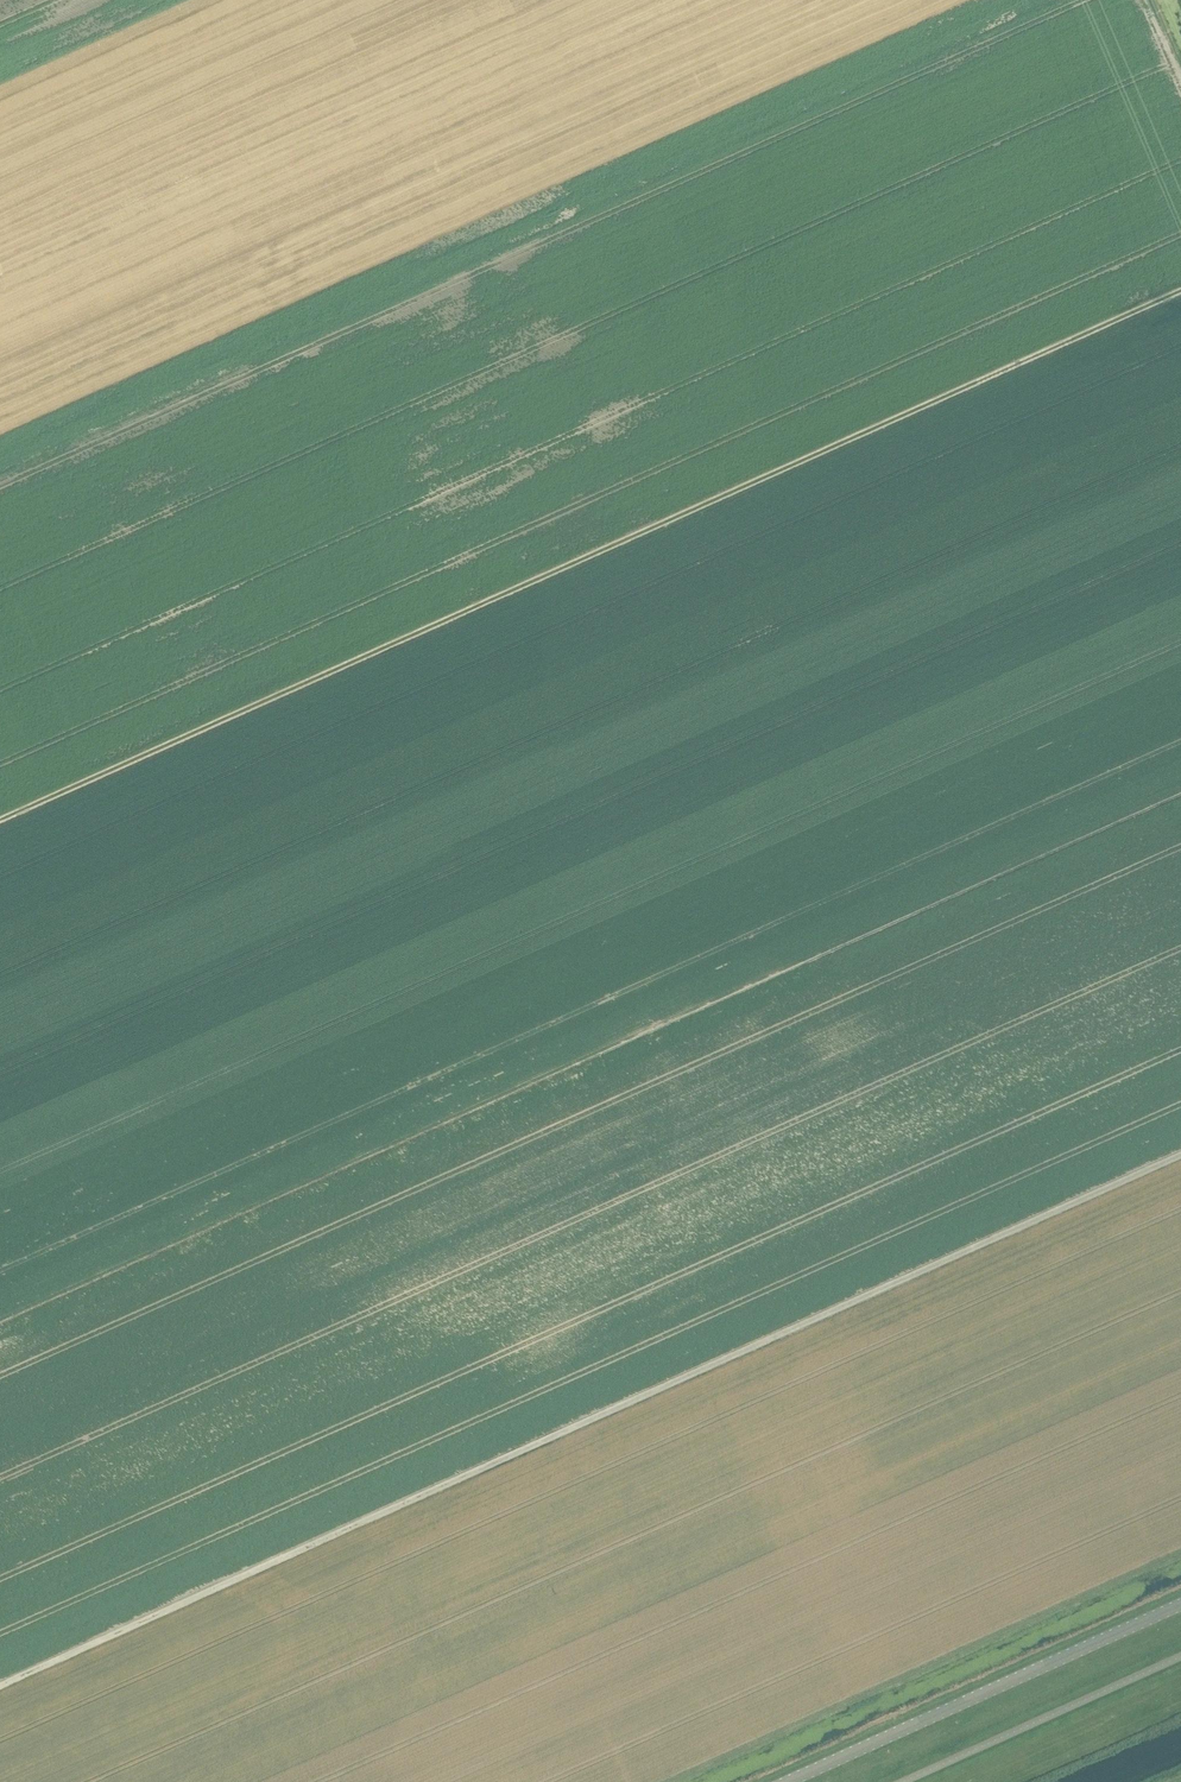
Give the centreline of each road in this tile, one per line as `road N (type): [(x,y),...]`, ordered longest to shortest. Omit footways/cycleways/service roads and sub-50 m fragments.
road 1 (track): [(1180,291),(0,824)]
road 2 (track): [(0,1686),(1180,1154)]
road 3 (track): [(0,222),(500,0)]
road 4 (unclassified): [(784,1781),(1180,1602)]

